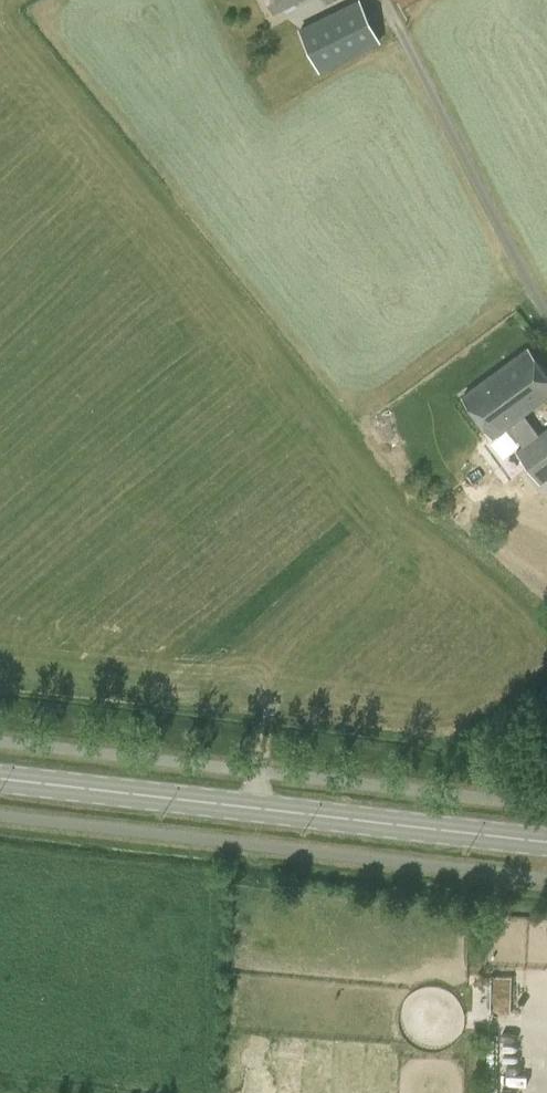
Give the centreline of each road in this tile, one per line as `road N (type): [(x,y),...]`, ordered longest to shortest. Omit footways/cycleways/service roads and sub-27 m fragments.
road 1 (secondary): [(546,844),(0,780)]
road 2 (unclassified): [(546,328),(397,29)]

